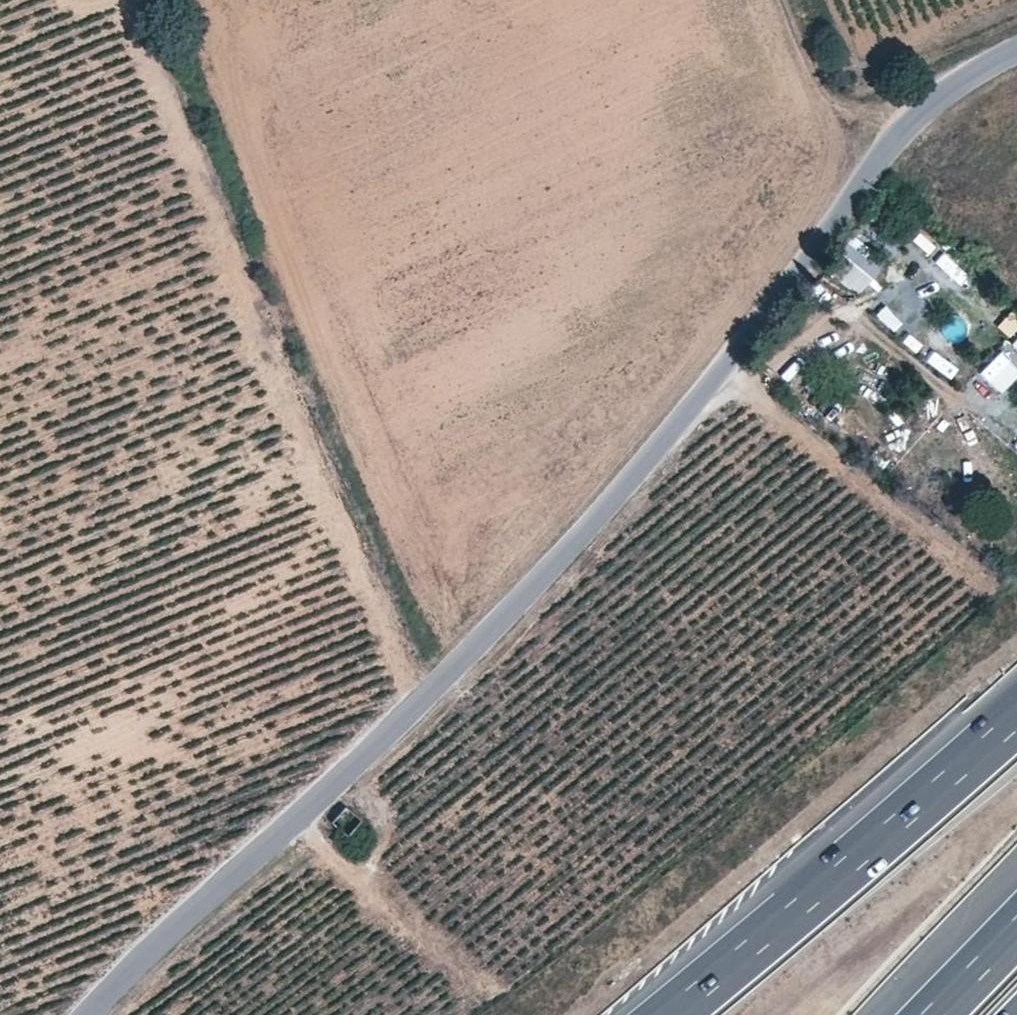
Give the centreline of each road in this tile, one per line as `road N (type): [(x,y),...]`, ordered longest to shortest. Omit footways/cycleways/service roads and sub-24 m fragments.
road 1 (unclassified): [(1016,51),(927,106),(851,181),(710,376),(556,556),(90,1014)]
road 2 (motorway): [(1016,717),(669,1014)]

